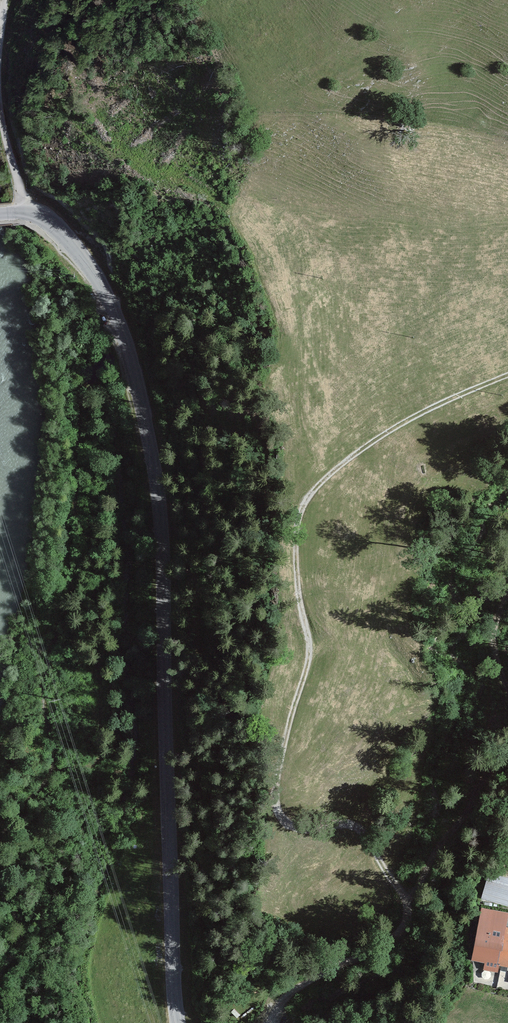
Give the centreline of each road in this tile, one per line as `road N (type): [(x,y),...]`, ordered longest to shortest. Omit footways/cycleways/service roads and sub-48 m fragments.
road 1 (track): [(273,1022),(314,983),(394,939),(408,911),(359,827),(298,829),(276,806),(279,766),(311,655),(294,556),(303,500),(358,450),(507,373)]
road 2 (tertiary): [(0,214),(42,219),(88,265),(117,326),(146,432),(161,557),(179,1022)]
road 3 (track): [(7,0),(3,112),(24,213)]

